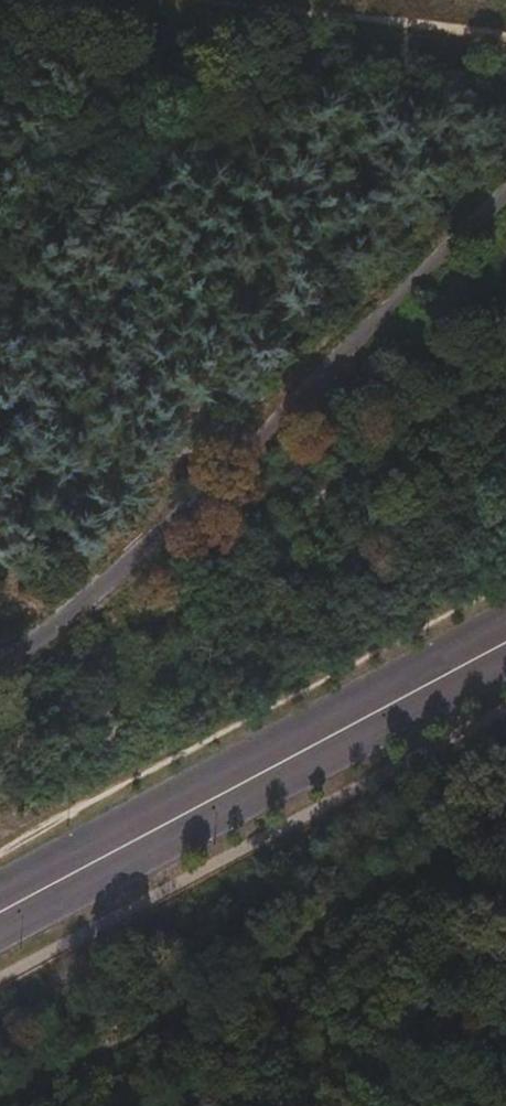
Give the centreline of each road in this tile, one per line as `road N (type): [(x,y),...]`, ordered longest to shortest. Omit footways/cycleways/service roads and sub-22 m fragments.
road 1 (primary): [(505,641),(0,911)]
road 2 (track): [(216,0),(505,34)]

